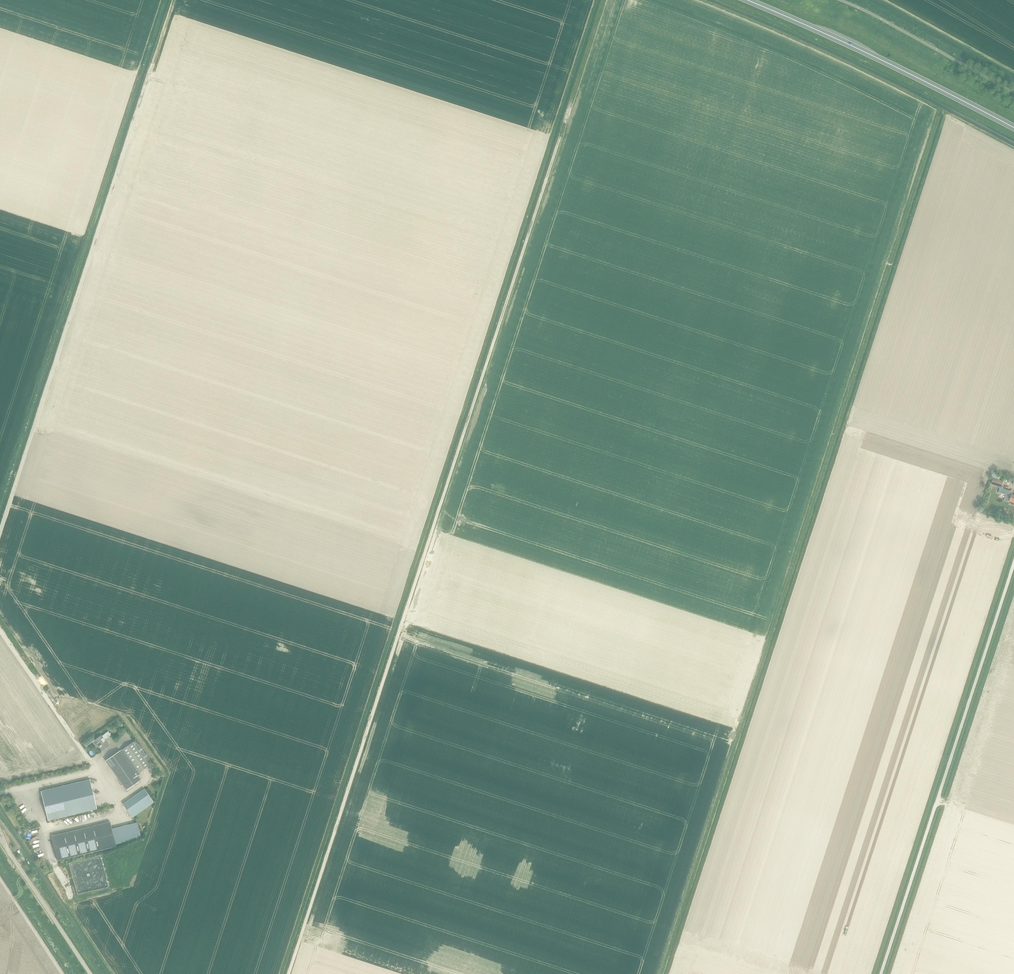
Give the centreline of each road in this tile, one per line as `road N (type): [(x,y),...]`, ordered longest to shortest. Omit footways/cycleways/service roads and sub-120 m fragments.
road 1 (track): [(560,137),(290,973)]
road 2 (track): [(147,81),(0,532)]
road 3 (unclassified): [(880,973),(1013,564)]
road 4 (trunk): [(1013,128),(746,0)]
road 5 (unclassified): [(1013,92),(841,0)]
road 6 (track): [(0,631),(97,764)]
road 7 (unclassified): [(91,973),(6,845)]

